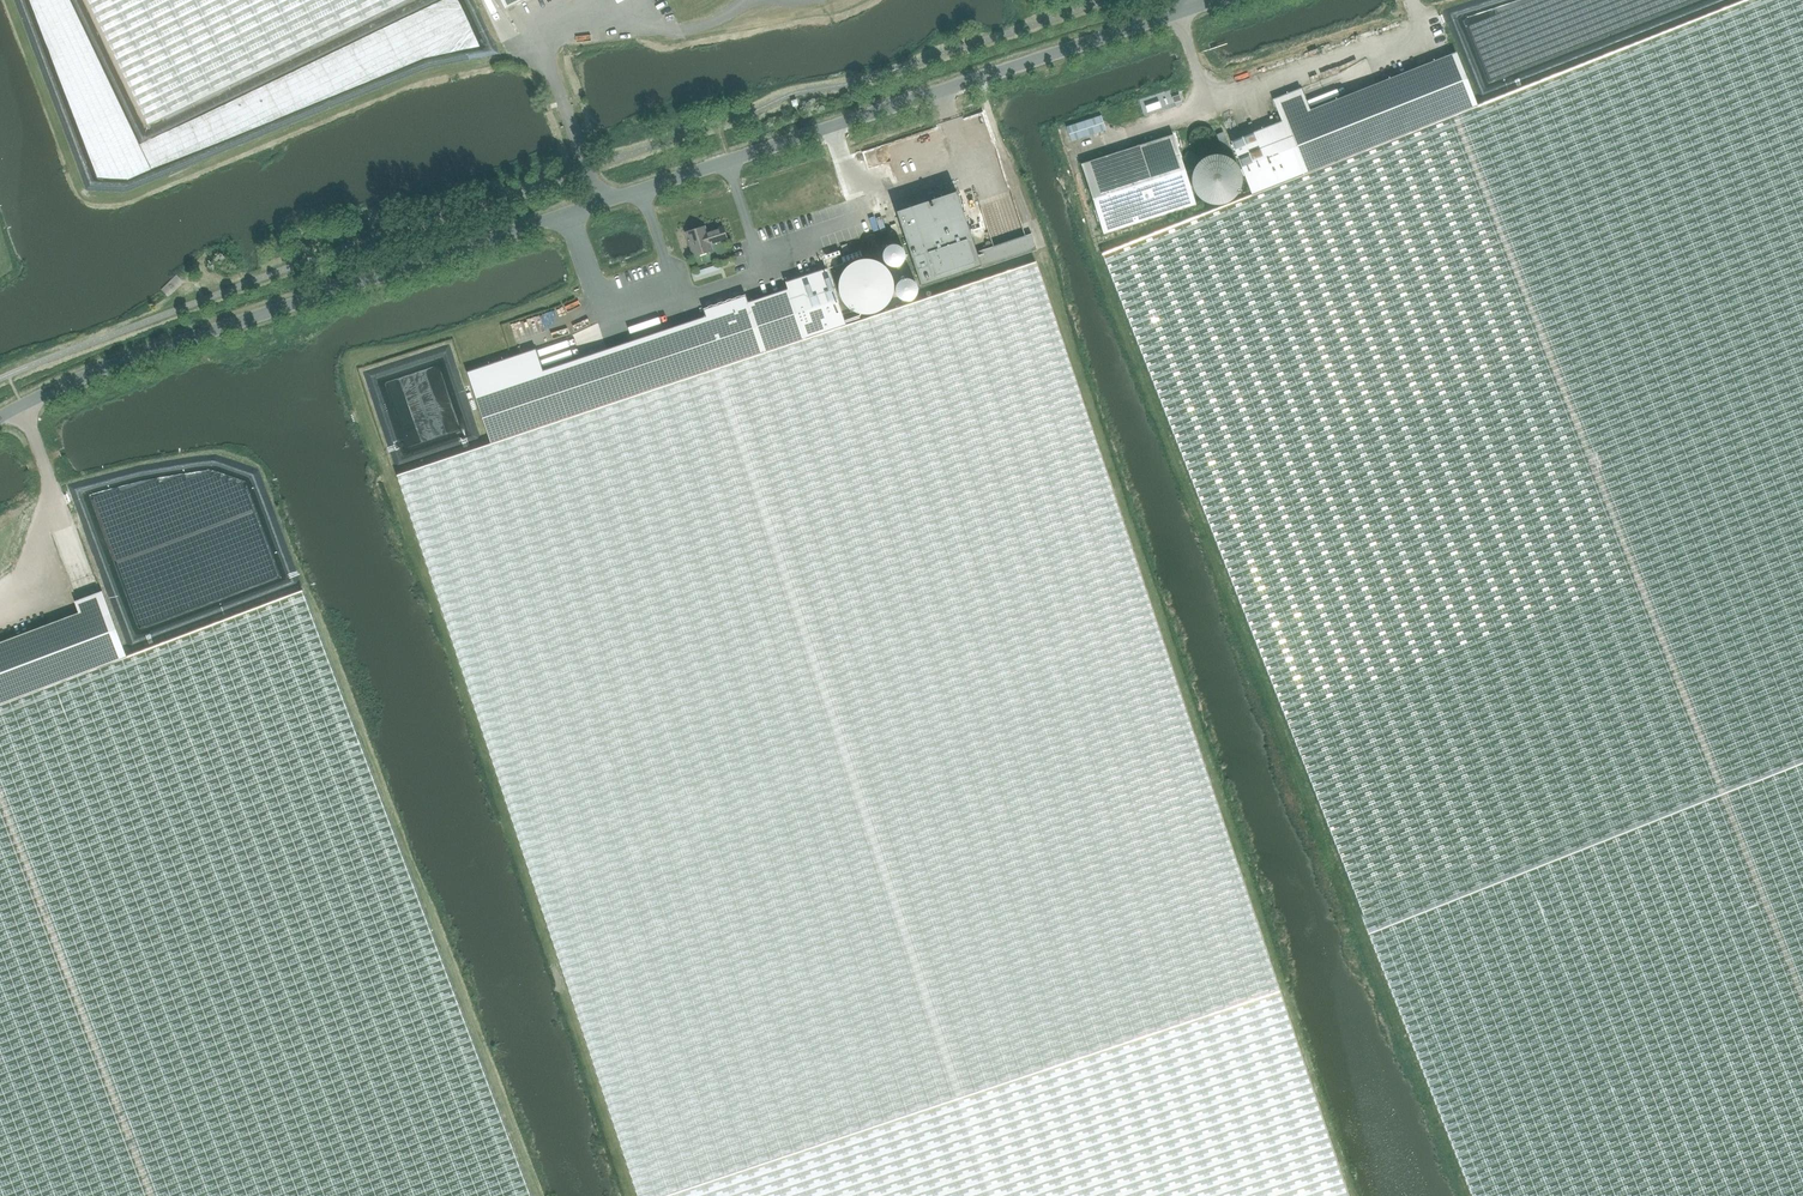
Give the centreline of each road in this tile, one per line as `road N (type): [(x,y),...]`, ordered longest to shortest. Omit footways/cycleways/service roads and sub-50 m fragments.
road 1 (unclassified): [(0,416),(89,374),(1221,0)]

